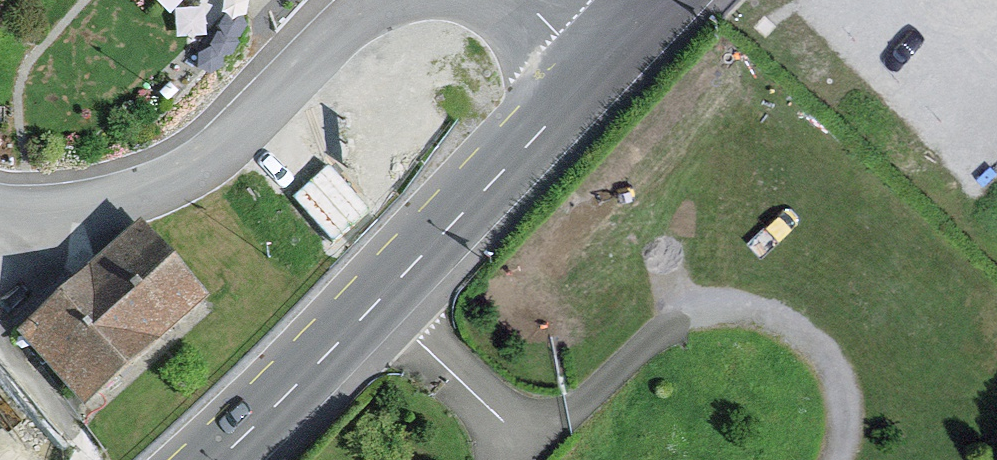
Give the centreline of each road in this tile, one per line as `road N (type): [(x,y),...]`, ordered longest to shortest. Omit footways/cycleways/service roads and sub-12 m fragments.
road 1 (primary): [(597,72),(218,459)]
road 2 (residential): [(0,217),(38,219),(136,196),(233,135),(378,0)]

